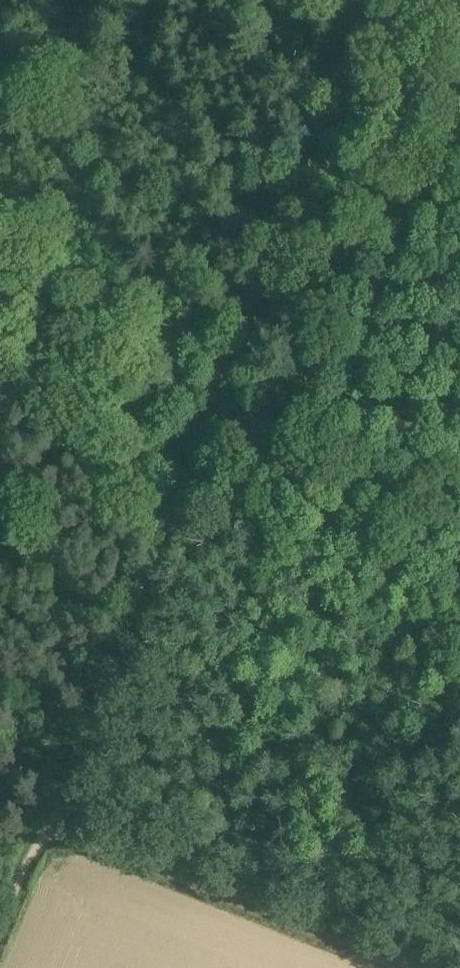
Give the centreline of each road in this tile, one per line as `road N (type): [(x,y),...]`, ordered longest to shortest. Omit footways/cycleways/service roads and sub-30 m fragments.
road 1 (track): [(389,0),(168,523),(54,828)]
road 2 (track): [(54,828),(409,967)]
road 3 (track): [(54,828),(0,960)]

